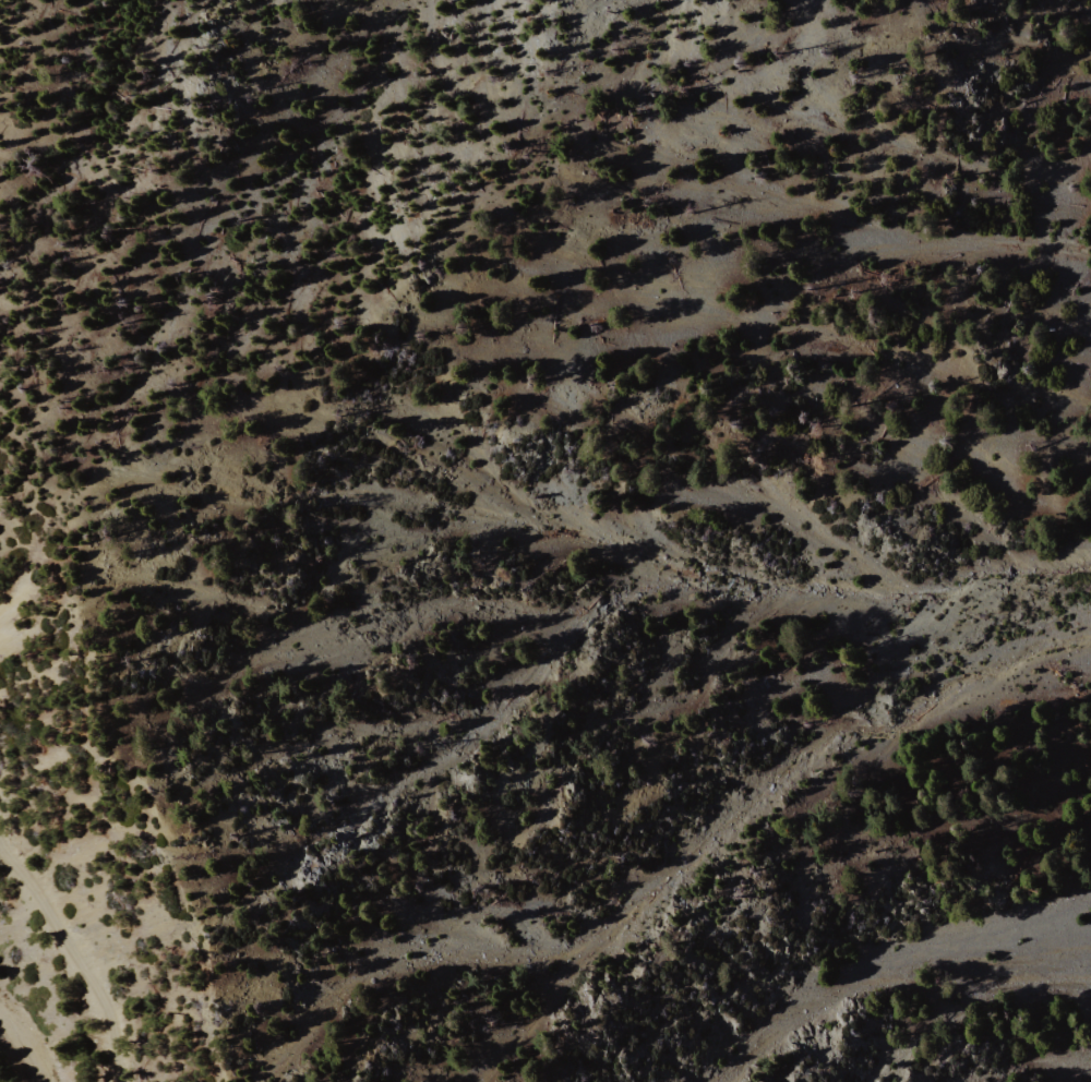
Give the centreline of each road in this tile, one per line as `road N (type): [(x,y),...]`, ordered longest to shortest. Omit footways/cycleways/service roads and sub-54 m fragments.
road 1 (track): [(123,1081),(98,997),(0,837)]

